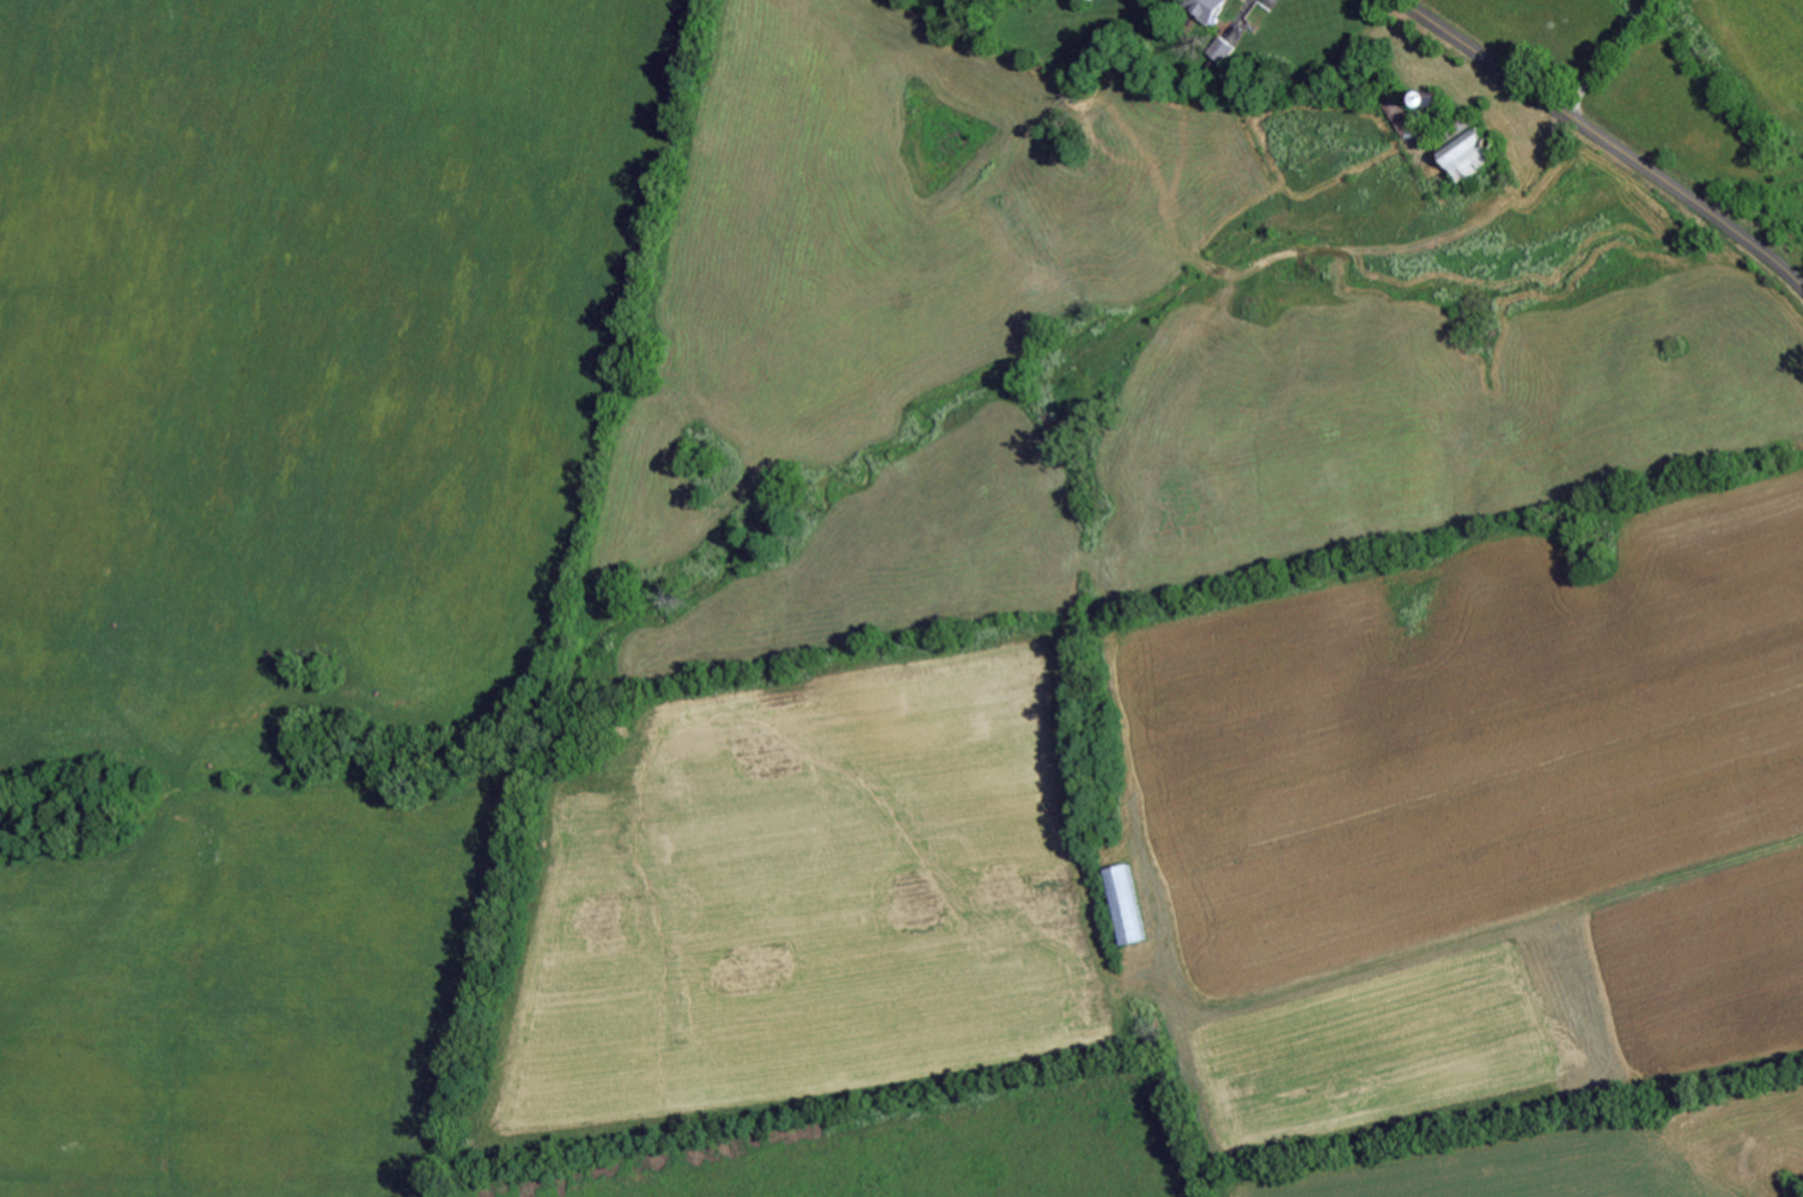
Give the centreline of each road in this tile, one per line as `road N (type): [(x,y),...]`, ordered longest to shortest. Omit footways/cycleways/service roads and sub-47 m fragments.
road 1 (secondary): [(1802,290),(1691,200),(1399,0)]

